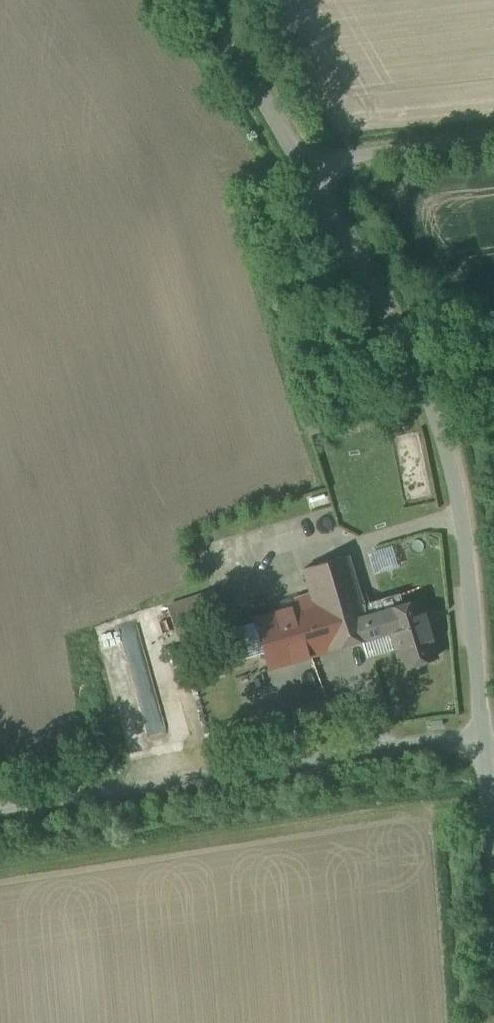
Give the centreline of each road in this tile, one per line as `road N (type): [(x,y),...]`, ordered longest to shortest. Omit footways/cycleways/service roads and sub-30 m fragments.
road 1 (unclassified): [(304,168),(448,454),(487,754)]
road 2 (unclassified): [(487,754),(446,742),(0,809)]
road 3 (unclassified): [(202,0),(304,168)]
road 4 (unclassified): [(304,168),(493,146)]

